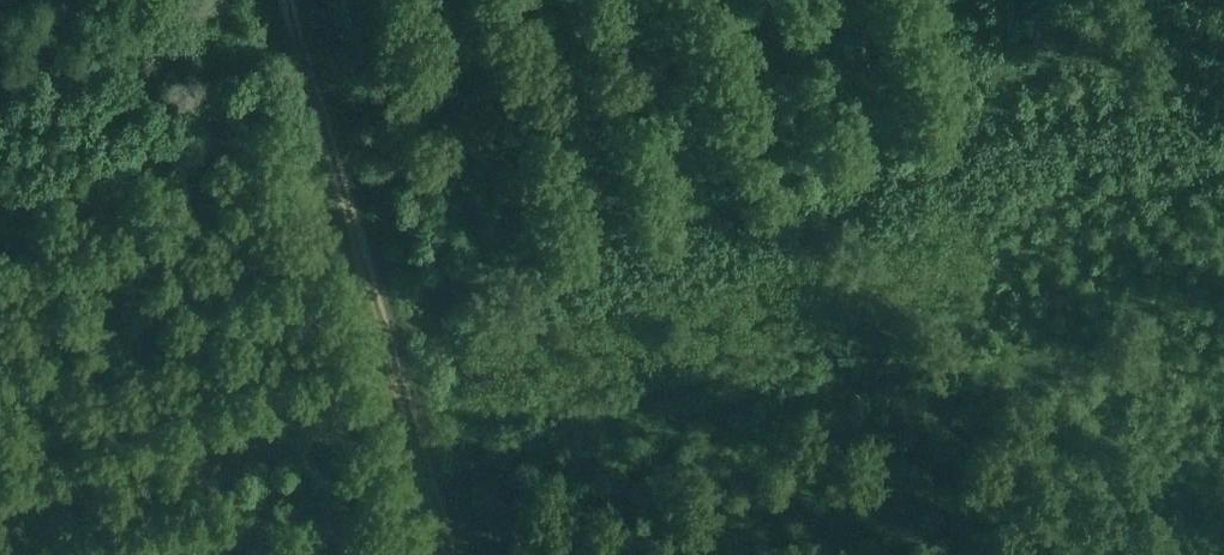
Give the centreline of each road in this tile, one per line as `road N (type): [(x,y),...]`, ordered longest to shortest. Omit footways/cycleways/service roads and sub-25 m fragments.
road 1 (track): [(287,0),(453,554)]

